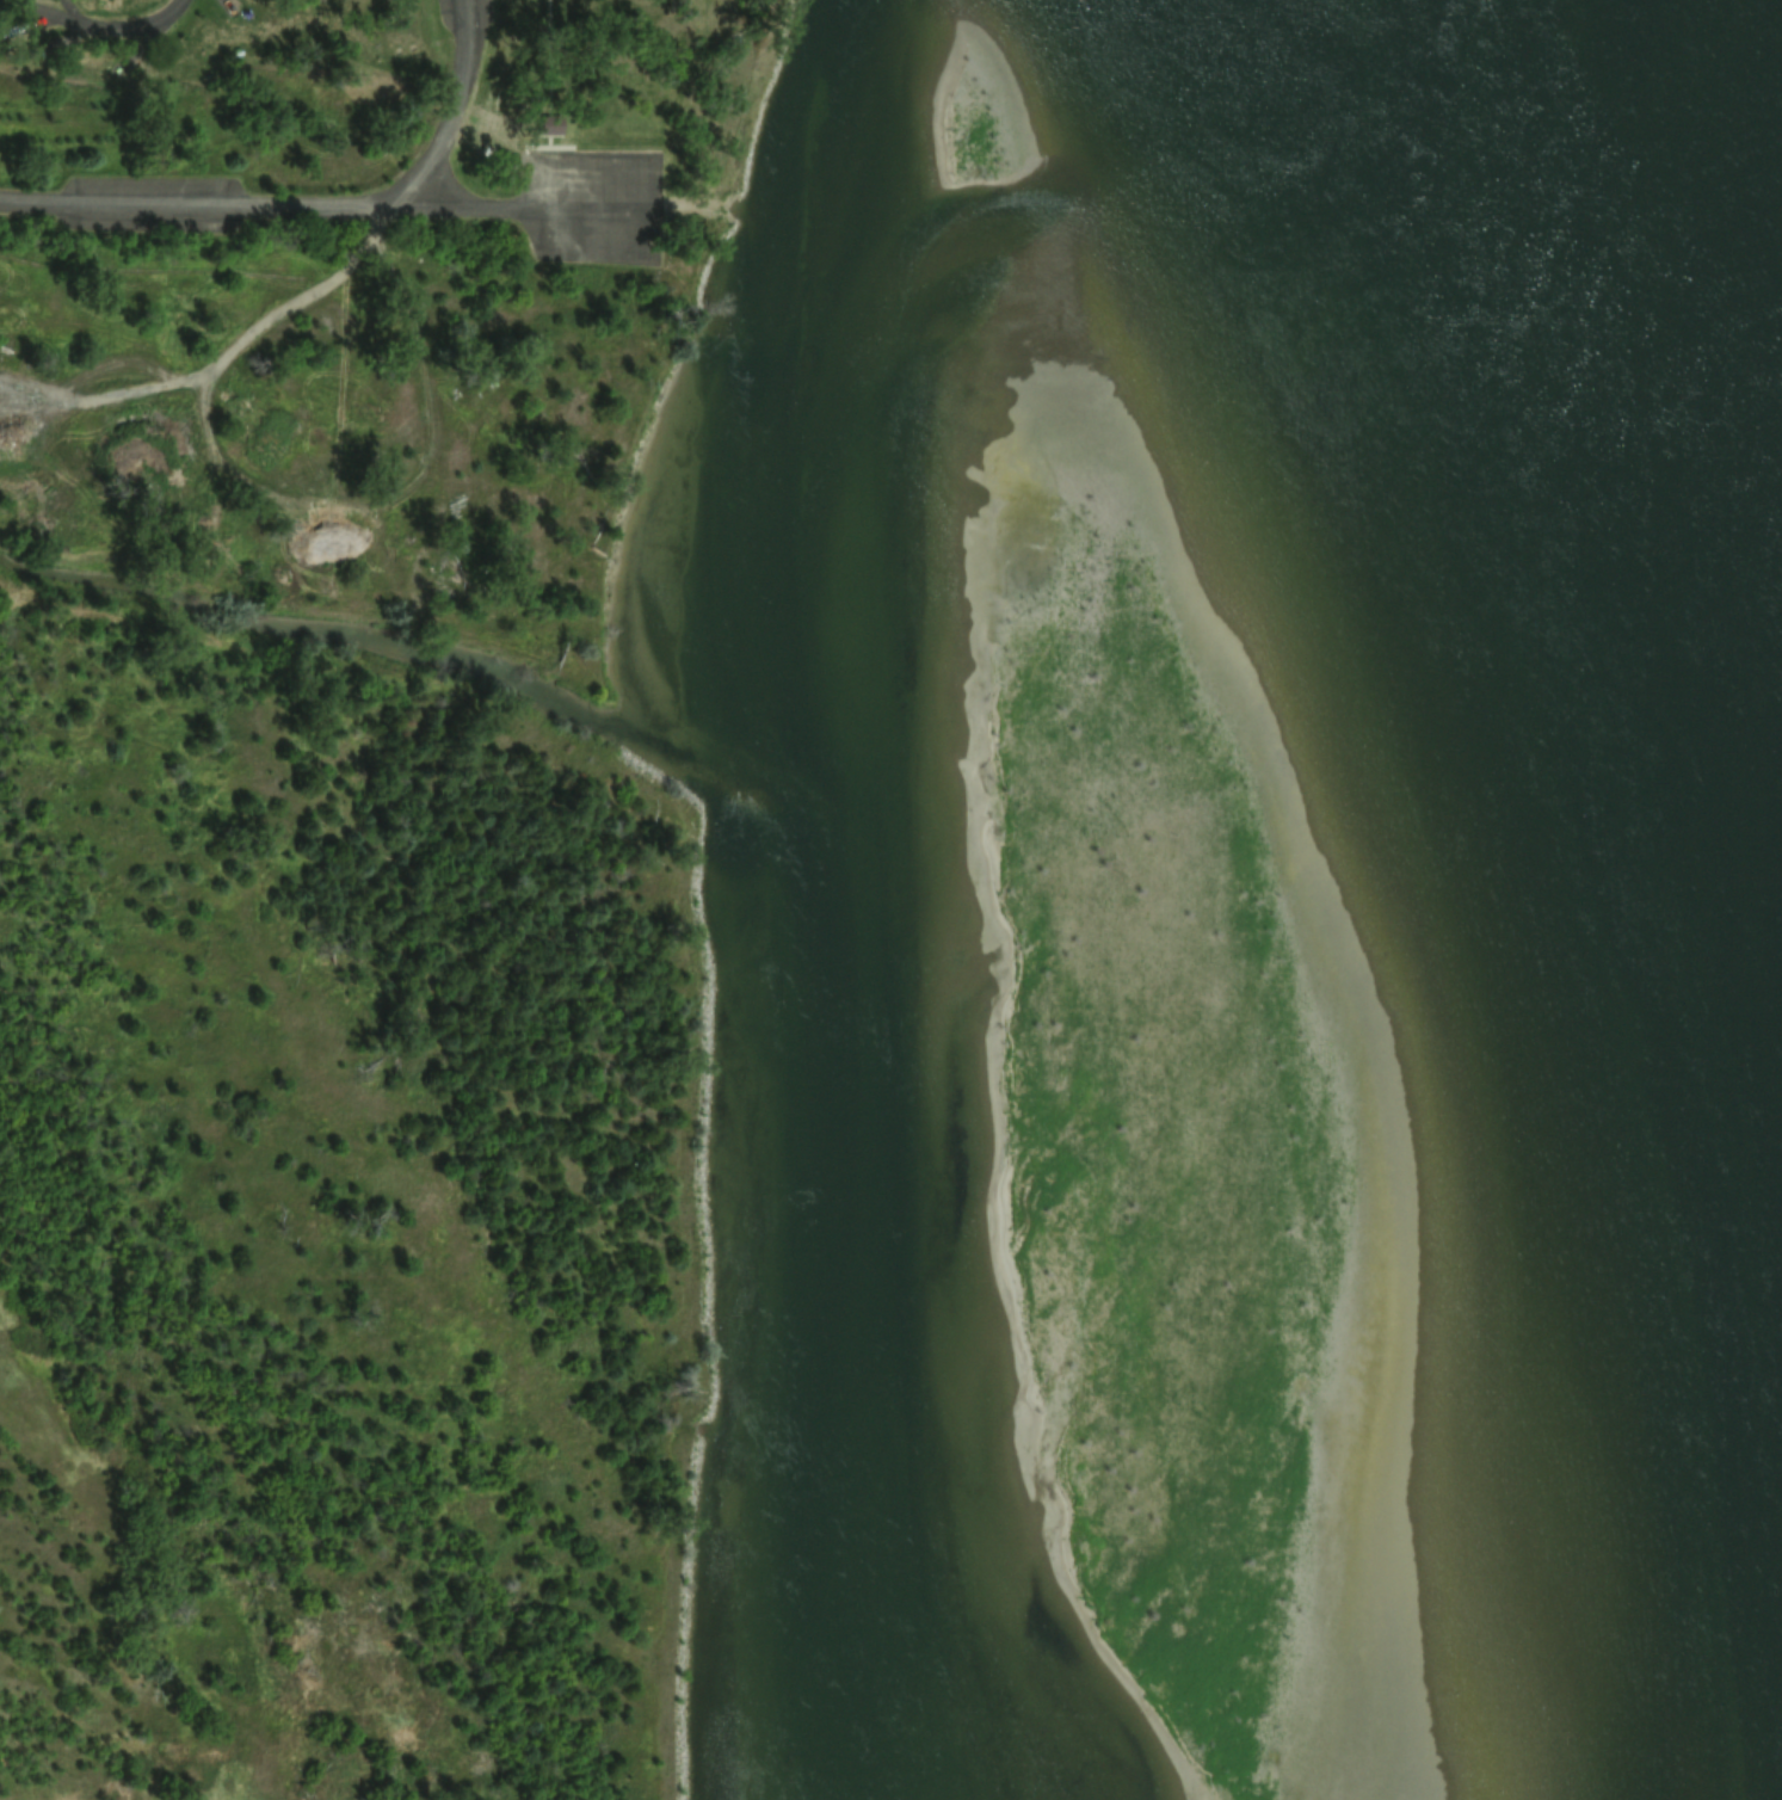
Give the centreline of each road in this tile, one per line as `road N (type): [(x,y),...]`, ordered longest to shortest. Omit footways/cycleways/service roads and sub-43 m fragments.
road 1 (residential): [(0,204),(377,206),(415,189),(443,147),(465,55),(455,0)]
road 2 (residential): [(183,0),(138,31),(4,0)]

